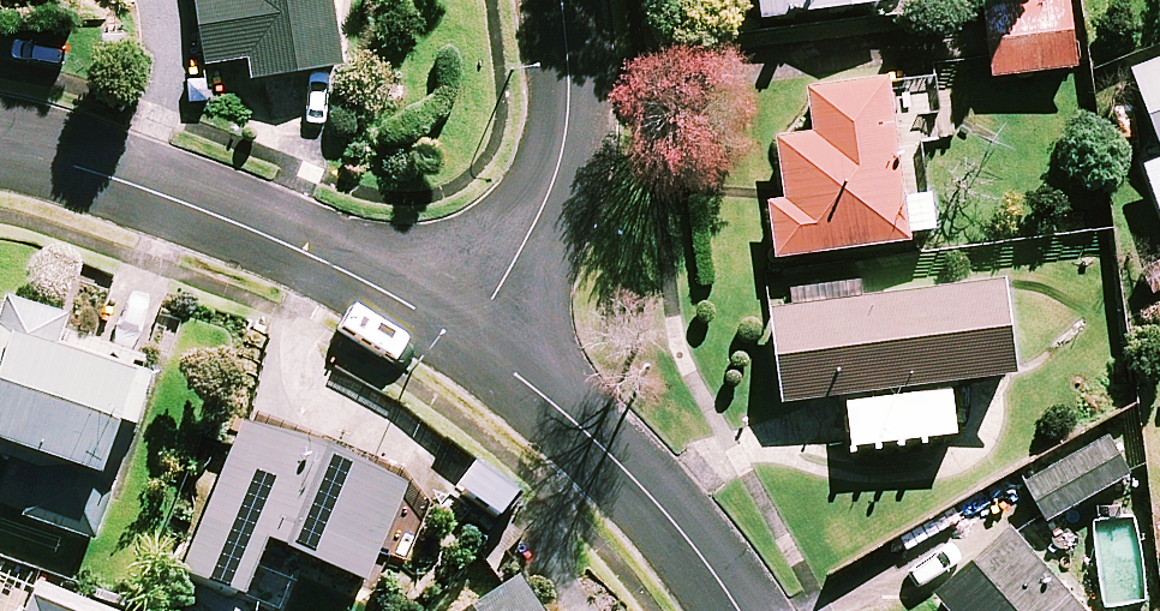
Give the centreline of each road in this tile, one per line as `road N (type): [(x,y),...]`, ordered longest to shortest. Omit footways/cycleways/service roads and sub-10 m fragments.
road 1 (residential): [(0,144),(77,164),(299,249),(471,337)]
road 2 (residential): [(471,337),(623,467),(742,610)]
road 3 (residential): [(563,0),(570,75),(561,160),(549,198),(471,337)]

